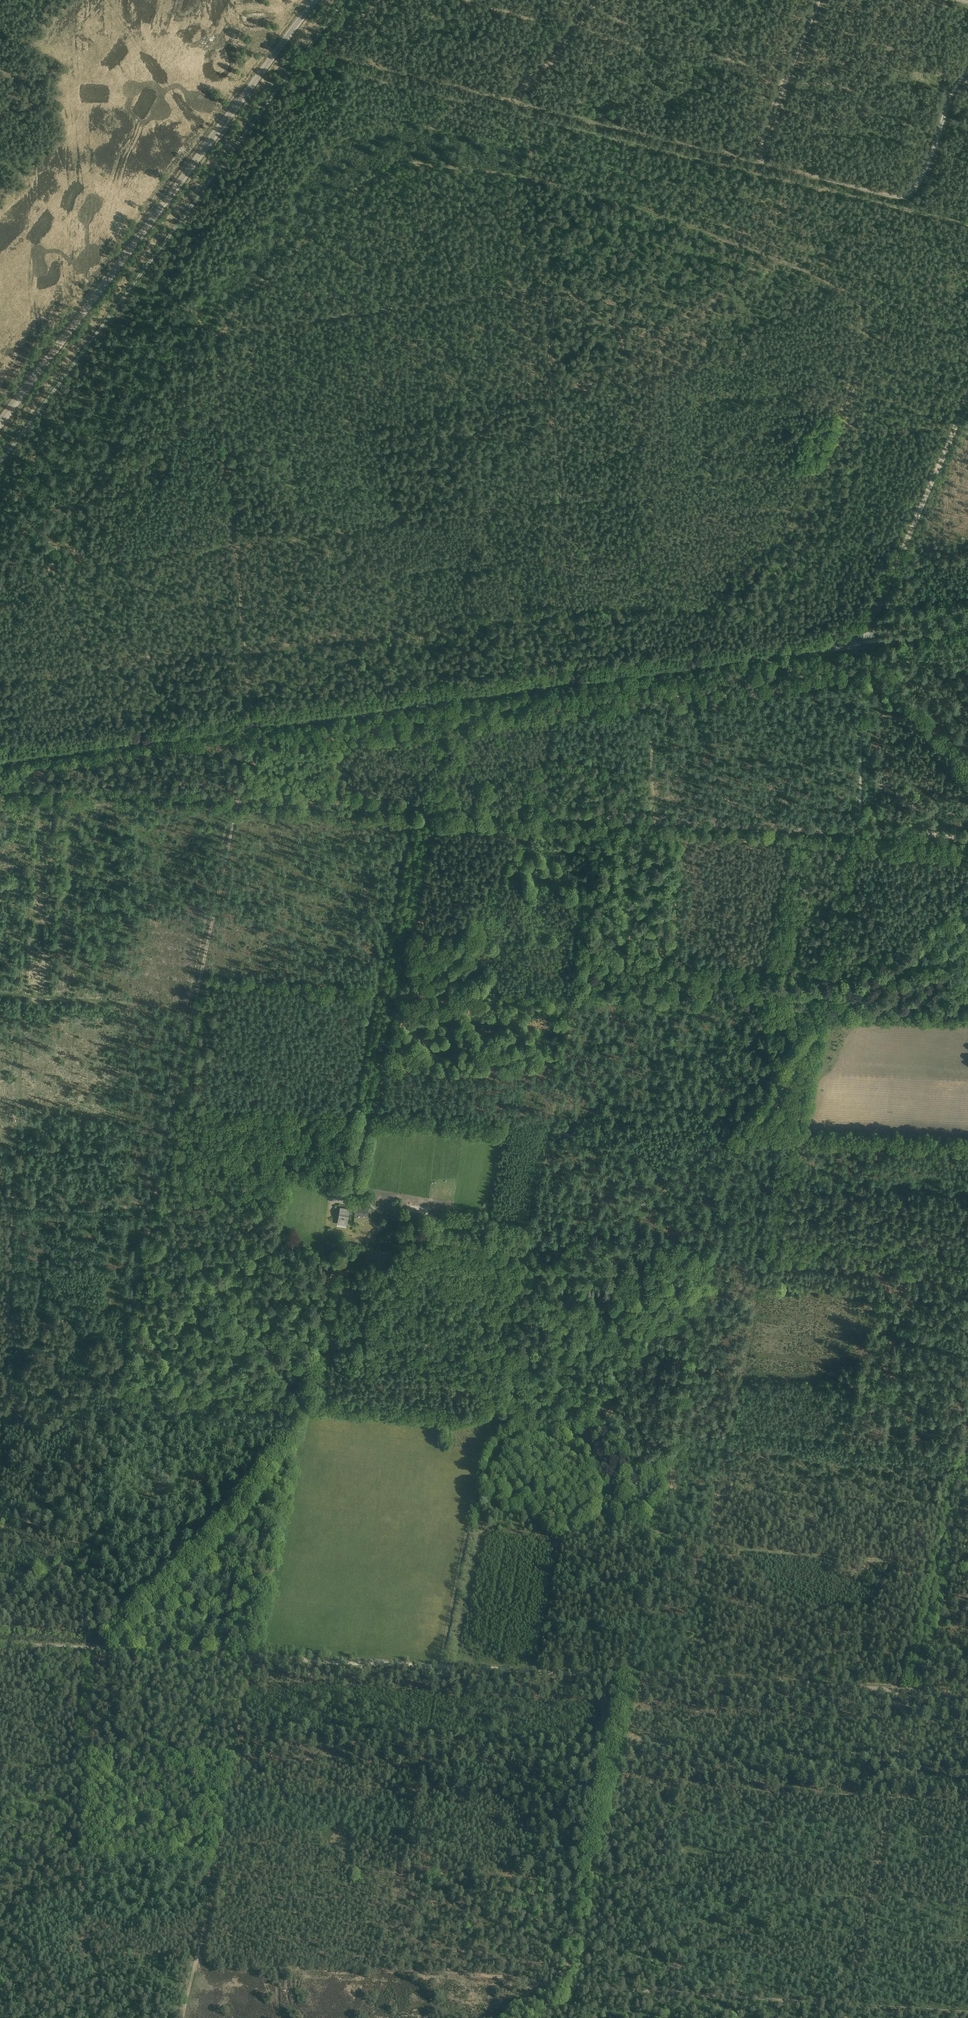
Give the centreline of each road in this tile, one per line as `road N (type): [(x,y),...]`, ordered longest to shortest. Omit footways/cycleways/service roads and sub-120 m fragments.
road 1 (track): [(0,1878),(83,1863),(96,1647),(176,1583),(263,1475),(297,1414),(331,1277),(422,1231),(523,1248),(614,1223),(735,1132),(806,1025),(851,990)]
road 2 (track): [(216,333),(355,192),(413,164),(545,181),(639,208),(802,269),(854,297),(861,338),(840,418),(782,539),(738,572),(708,610),(572,612)]
road 3 (track): [(579,682),(529,122),(967,224)]
road 4 (track): [(0,1643),(967,1692)]
road 5 (track): [(578,1981),(628,1673),(740,1133)]
road 6 (track): [(239,800),(114,1389),(96,1647)]
road 7 (track): [(858,833),(0,788)]
road 8 (primary): [(0,761),(793,652)]
road 9 (track): [(0,1491),(32,789)]
road 10 (track): [(851,990),(618,972),(585,984),(575,1003),(197,987)]
road 11 (track): [(845,2004),(967,1381)]
road 12 (track): [(0,423),(316,0)]
road 13 (track): [(100,669),(572,612)]
road 14 (track): [(441,1664),(487,1434),(483,1411),(508,1300),(508,1248)]
road 15 (track): [(100,669),(52,564),(54,534),(216,333)]
road 16 (track): [(254,727),(216,333)]
road 17 (track): [(967,1904),(593,1880)]
road 18 (track): [(114,1389),(483,1418)]
road 19 (track): [(183,2017),(252,1656)]
road 20 (track): [(0,1198),(227,1216),(329,1286)]
road 21 (track): [(216,333),(543,288)]
road 22 (track): [(967,1567),(655,1545)]
road 23 (track): [(681,1429),(967,1450)]
road 24 (track): [(845,2004),(578,1981)]
road 25 (track): [(714,1258),(967,1277)]
road 26 (track): [(523,1248),(575,1003)]
road 27 (track): [(873,617),(967,393)]
road 28 (track): [(735,1132),(967,1149)]
road 29 (track): [(387,993),(348,1184)]
road 30 (track): [(193,1008),(0,993)]
road 31 (track): [(387,993),(429,810)]
road 32 (track): [(364,1103),(177,1098)]
road 33 (track): [(858,830),(862,649)]
road 34 (track): [(832,988),(858,833)]
road 35 (track): [(873,652),(967,769)]
road 36 (track): [(967,909),(851,990)]
road 37 (track): [(83,1863),(213,1862)]
road 38 (track): [(953,428),(831,442)]
road 39 (track): [(967,2012),(845,2004)]

